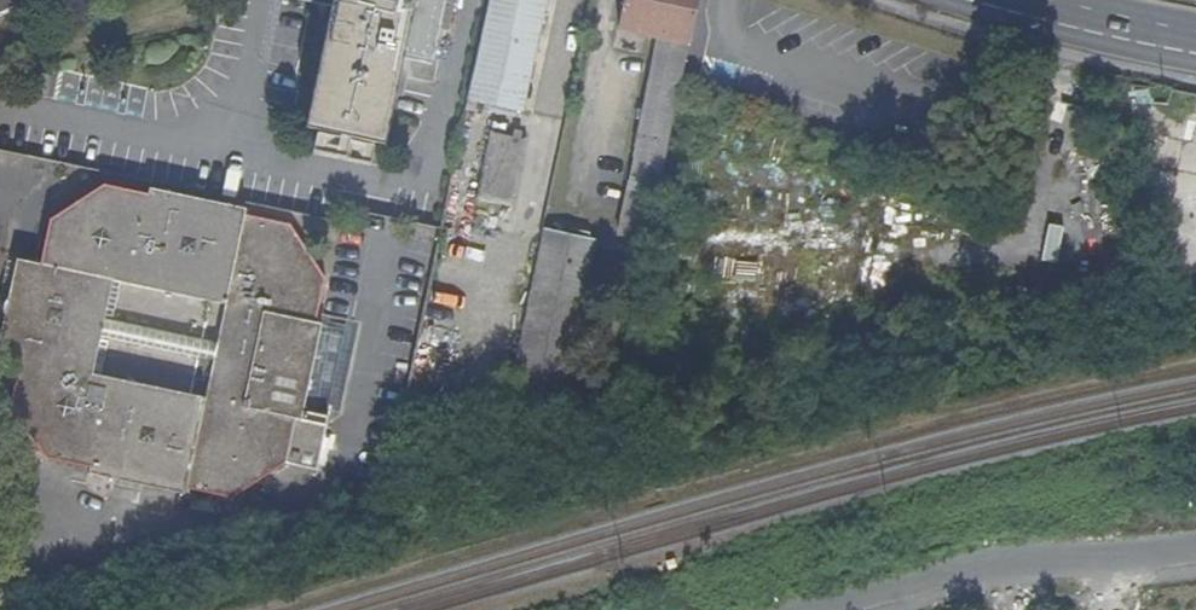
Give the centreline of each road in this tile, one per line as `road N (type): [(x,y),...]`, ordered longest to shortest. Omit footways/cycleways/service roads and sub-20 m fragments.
road 1 (residential): [(809,609),(995,556),(1195,548)]
road 2 (primary): [(989,0),(1195,45)]

